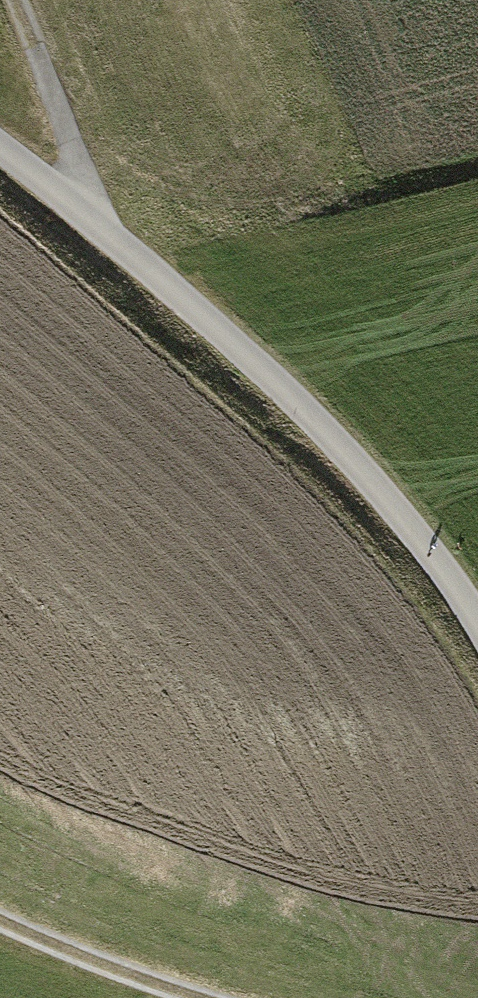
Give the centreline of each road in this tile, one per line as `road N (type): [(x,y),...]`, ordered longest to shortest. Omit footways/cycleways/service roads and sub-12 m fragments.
road 1 (residential): [(477,633),(428,550),(322,427),(78,209),(0,154)]
road 2 (track): [(5,0),(70,157),(78,209)]
road 3 (track): [(0,920),(114,973),(194,997)]

